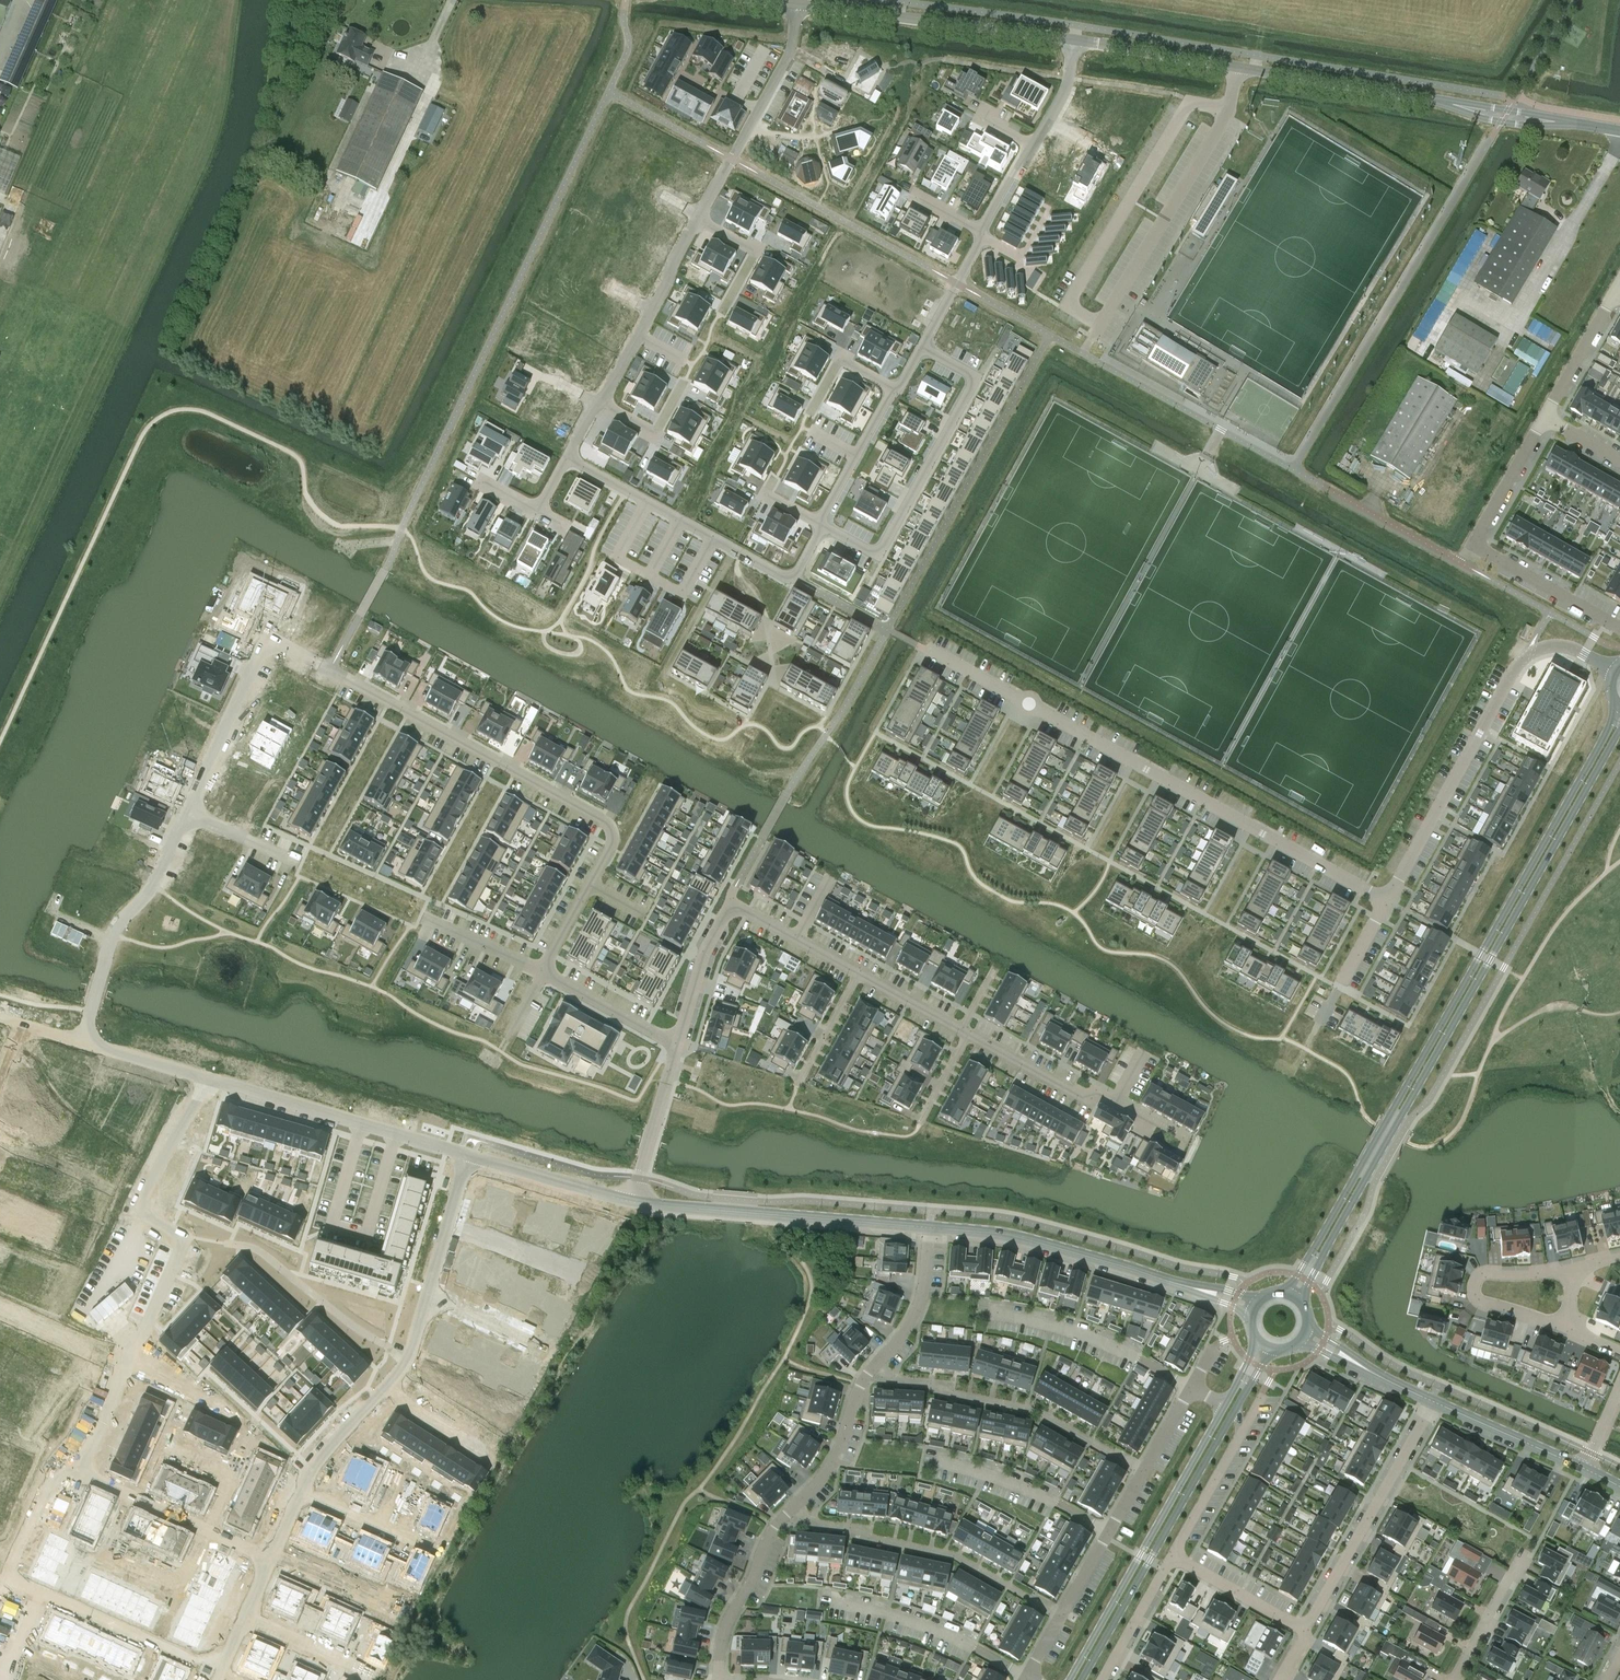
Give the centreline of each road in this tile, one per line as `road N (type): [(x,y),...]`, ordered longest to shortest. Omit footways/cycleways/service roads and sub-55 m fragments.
road 1 (residential): [(541,971),(609,845),(607,823),(283,646),(260,653),(188,812)]
road 2 (tertiary): [(1616,704),(1286,1293)]
road 3 (tertiary): [(1298,1299),(1619,729)]
road 4 (residential): [(930,651),(1386,902)]
road 5 (residential): [(82,1041),(467,1154)]
road 6 (residential): [(1452,104),(1072,40)]
road 7 (residential): [(1619,627),(1472,546),(1547,419)]
road 8 (tertiary): [(1225,1406),(1070,1679)]
road 9 (tertiary): [(1081,1679),(1233,1412)]
road 10 (residential): [(865,1380),(935,1384),(1036,1412),(1145,1471)]
road 11 (residential): [(782,1518),(956,1560),(1061,1617)]
road 12 (residential): [(636,1202),(930,1229)]
road 13 (residential): [(1530,652),(1386,902)]
road 14 (residential): [(930,1229),(1010,1235),(1203,1292)]
road 15 (residential): [(1072,40),(798,5)]
road 16 (residential): [(1304,1630),(1432,1402)]
road 17 (residential): [(188,812),(152,887),(115,929),(82,1041)]
road 18 (residential): [(794,577),(568,458)]
road 19 (residential): [(968,1034),(1191,1145)]
road 20 (residential): [(300,1488),(410,1353),(429,1294)]
road 21 (residential): [(225,1657),(197,1661),(15,1585)]
road 22 (residential): [(1573,1269),(1487,1273),(1473,1288),(1483,1302),(1568,1329)]
road 23 (residential): [(77,1470),(270,1556)]
road 24 (residential): [(878,551),(971,377)]
road 25 (residential): [(699,220),(792,52)]
road 26 (residential): [(467,1154),(636,1202)]
road 27 (residential): [(719,1679),(728,1624),(782,1518)]
road 28 (residential): [(865,1380),(910,1328),(930,1229)]
road 29 (residential): [(1145,1471),(1061,1617)]
road 30 (residential): [(1432,1402),(1586,1468)]
road 31 (residential): [(782,1518),(829,1470),(865,1380)]
road 32 (residential): [(677,1047),(636,1202)]
road 33 (residential): [(541,971),(677,1047)]
road 34 (residential): [(821,525),(897,391)]
road 35 (residential): [(0,1156),(141,1218)]
road 36 (residential): [(734,907),(702,961),(677,1047)]
road 37 (residential): [(1304,1630),(1173,1557)]
road 38 (residential): [(300,1488),(434,1549)]
road 39 (residential): [(1452,1679),(1524,1552)]
road 40 (residential): [(1173,1557),(1243,1429)]
road 41 (residential): [(429,1294),(467,1154)]
road 42 (residential): [(1547,419),(1617,293)]
road 43 (residential): [(734,907),(859,974)]
road 44 (residential): [(1101,1679),(1173,1557)]
road 45 (residential): [(242,1618),(365,1676)]
road 46 (residential): [(699,220),(756,252),(722,313)]
road 47 (residential): [(420,917),(541,971)]
road 48 (residential): [(859,974),(797,1089)]
road 49 (residential): [(897,391),(841,359),(809,414)]
road 50 (residential): [(188,812),(301,863)]
road 51 (residential): [(685,381),(655,433),(600,403)]
road 52 (residential): [(921,348),(980,242)]

